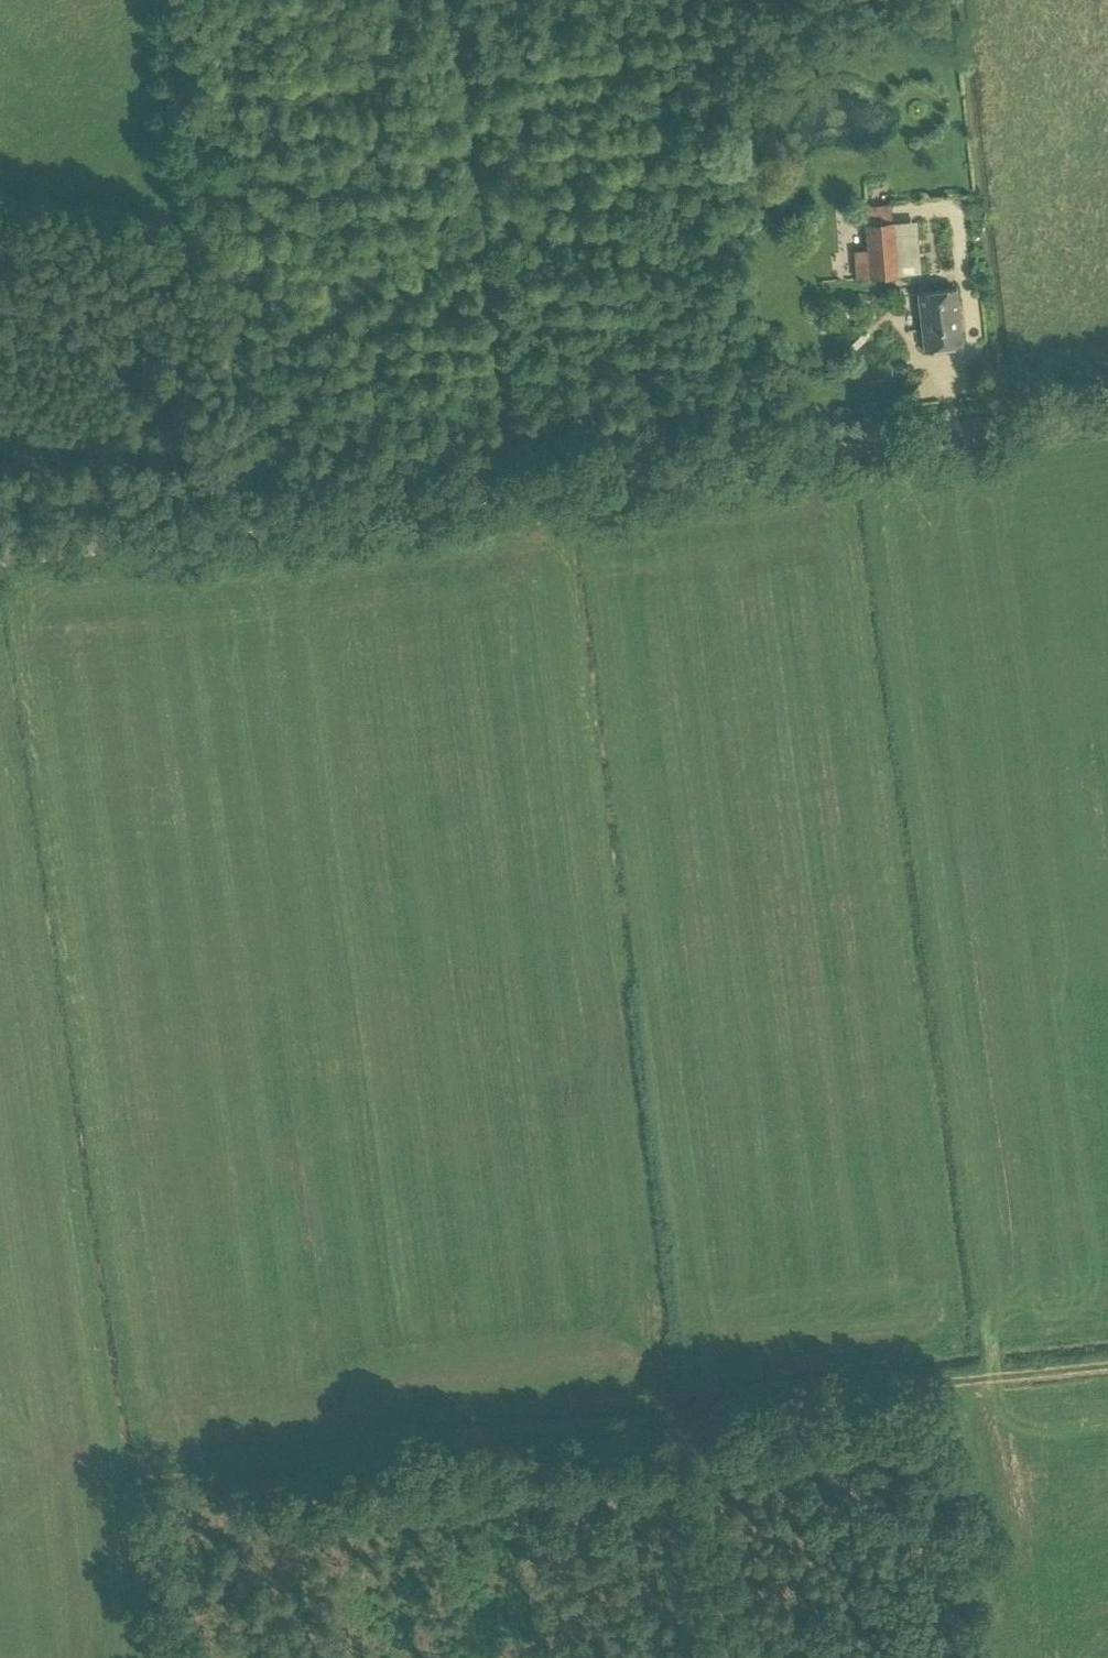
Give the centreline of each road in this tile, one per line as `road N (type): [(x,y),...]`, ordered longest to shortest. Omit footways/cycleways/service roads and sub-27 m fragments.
road 1 (tertiary): [(0,556),(1107,419)]

